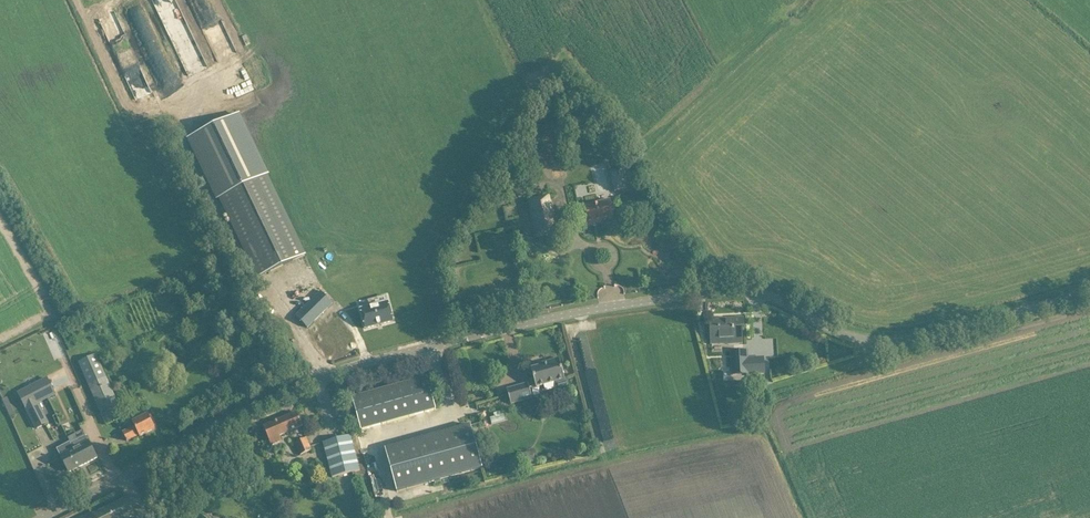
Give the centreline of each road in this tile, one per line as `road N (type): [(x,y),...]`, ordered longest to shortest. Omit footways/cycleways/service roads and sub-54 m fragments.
road 1 (tertiary): [(43,517),(327,376),(556,317),(753,292),(837,332),(905,340),(1089,292)]

